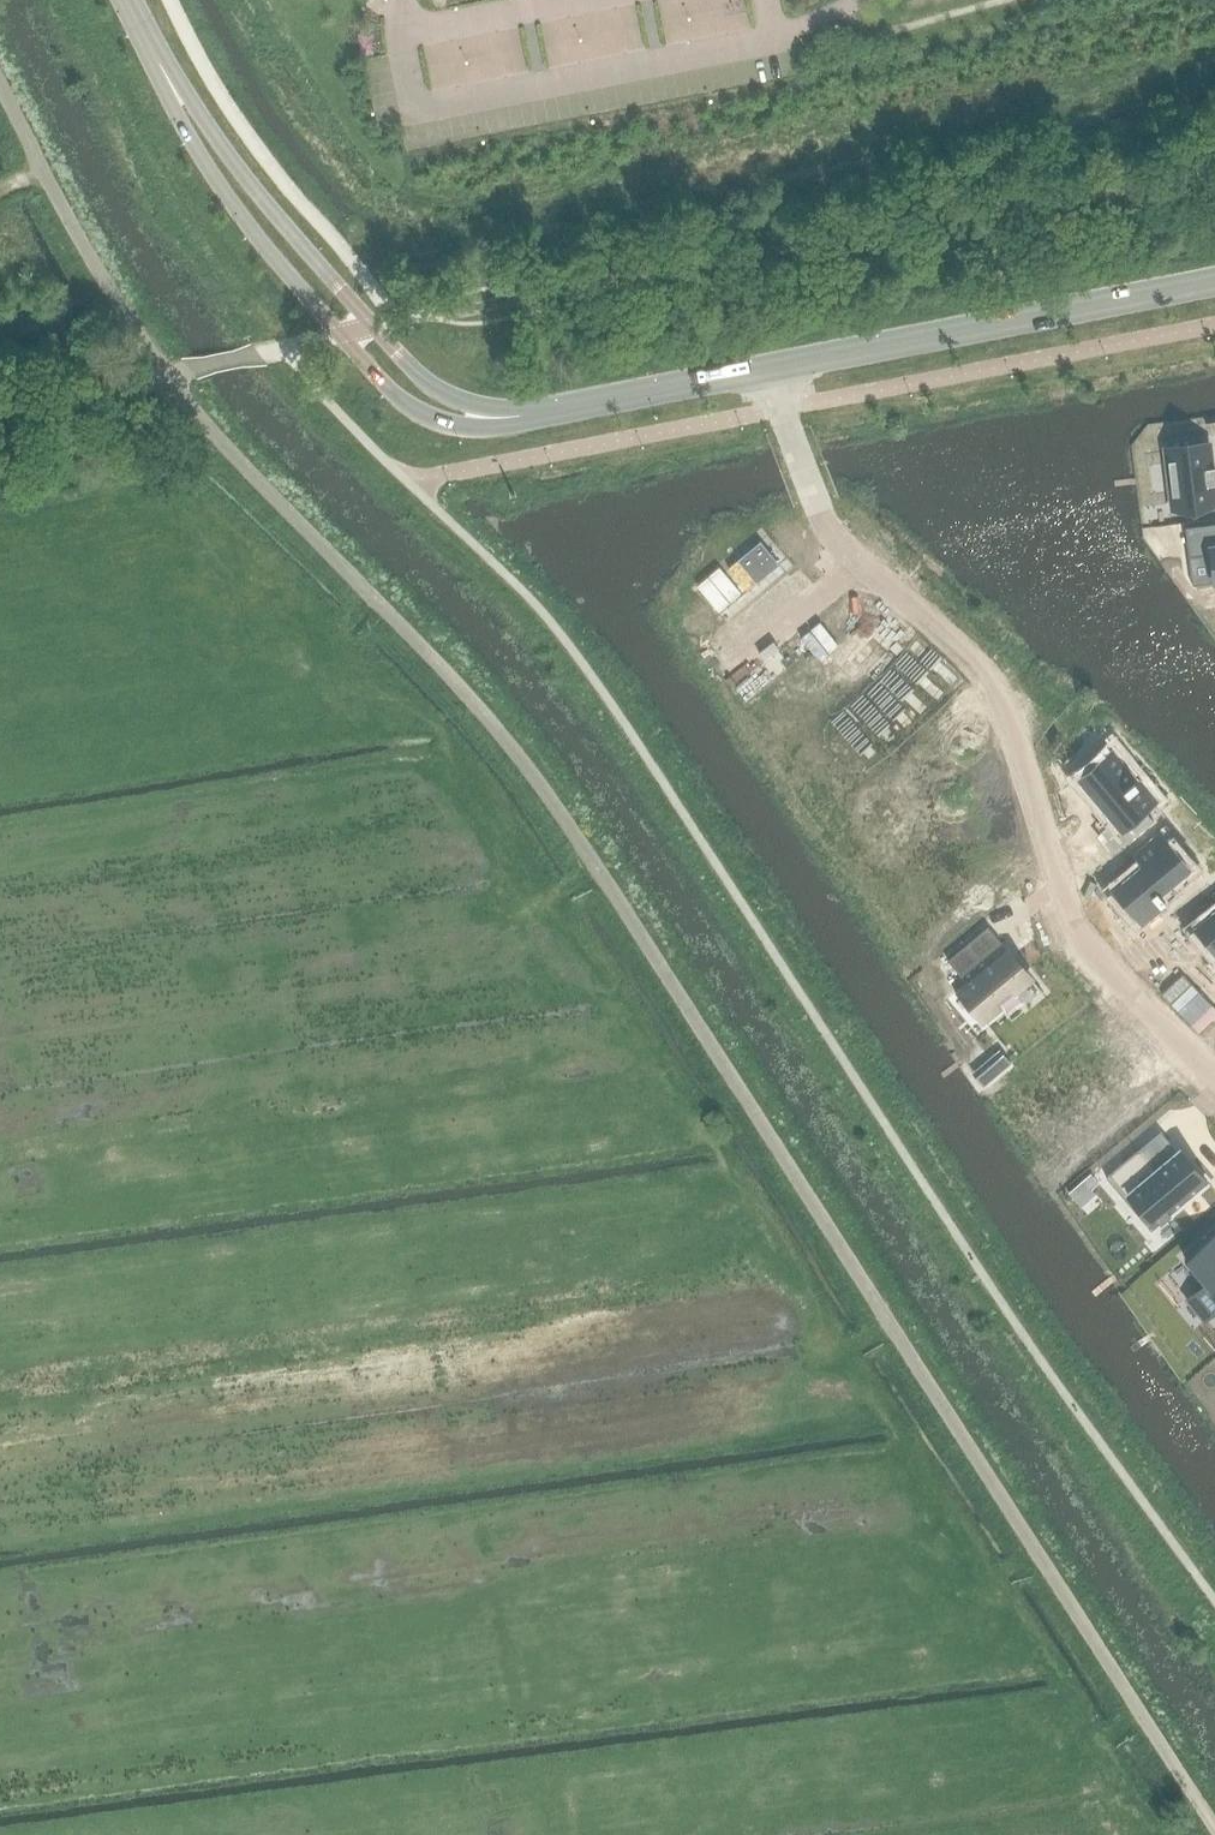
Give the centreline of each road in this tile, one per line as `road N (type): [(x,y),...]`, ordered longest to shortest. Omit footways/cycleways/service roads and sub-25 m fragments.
road 1 (unclassified): [(1214,1829),(533,776),(463,690),(229,454),(163,374),(95,267),(0,81)]
road 2 (residential): [(1214,1071),(1078,935),(996,683),(833,535),(771,368)]
road 3 (track): [(400,321),(1214,178)]
road 4 (secondary): [(157,59),(177,113),(228,199),(392,393),(448,425),(491,426),(531,414)]
road 5 (secondary): [(531,414),(477,409),(423,379),(270,207),(157,59)]
road 6 (secondary): [(1214,279),(771,368)]
road 7 (secondary): [(771,368),(531,414)]

